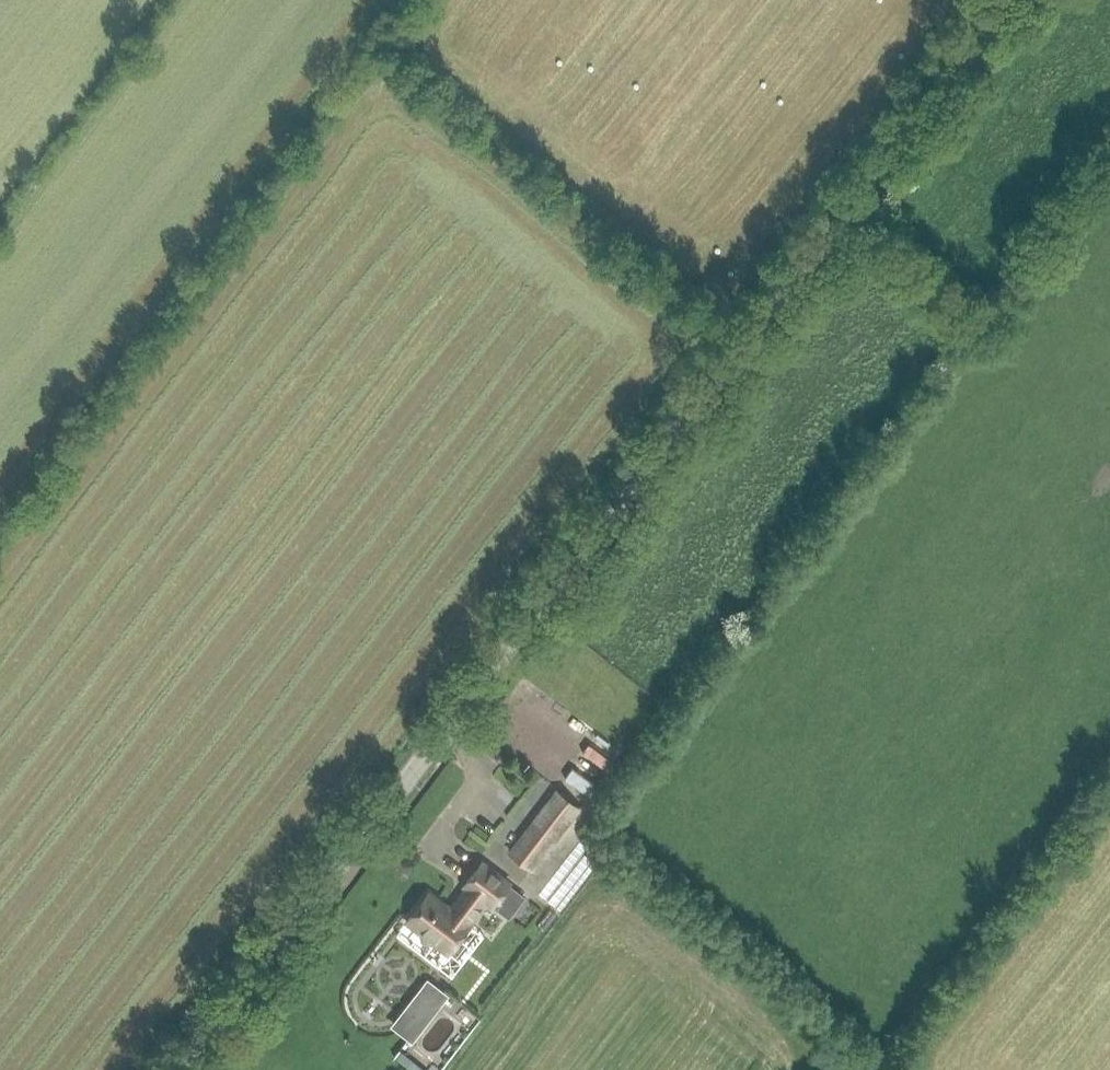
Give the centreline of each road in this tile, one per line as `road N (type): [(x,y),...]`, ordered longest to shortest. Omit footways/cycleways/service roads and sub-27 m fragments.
road 1 (unclassified): [(195,1069),(1020,0)]

